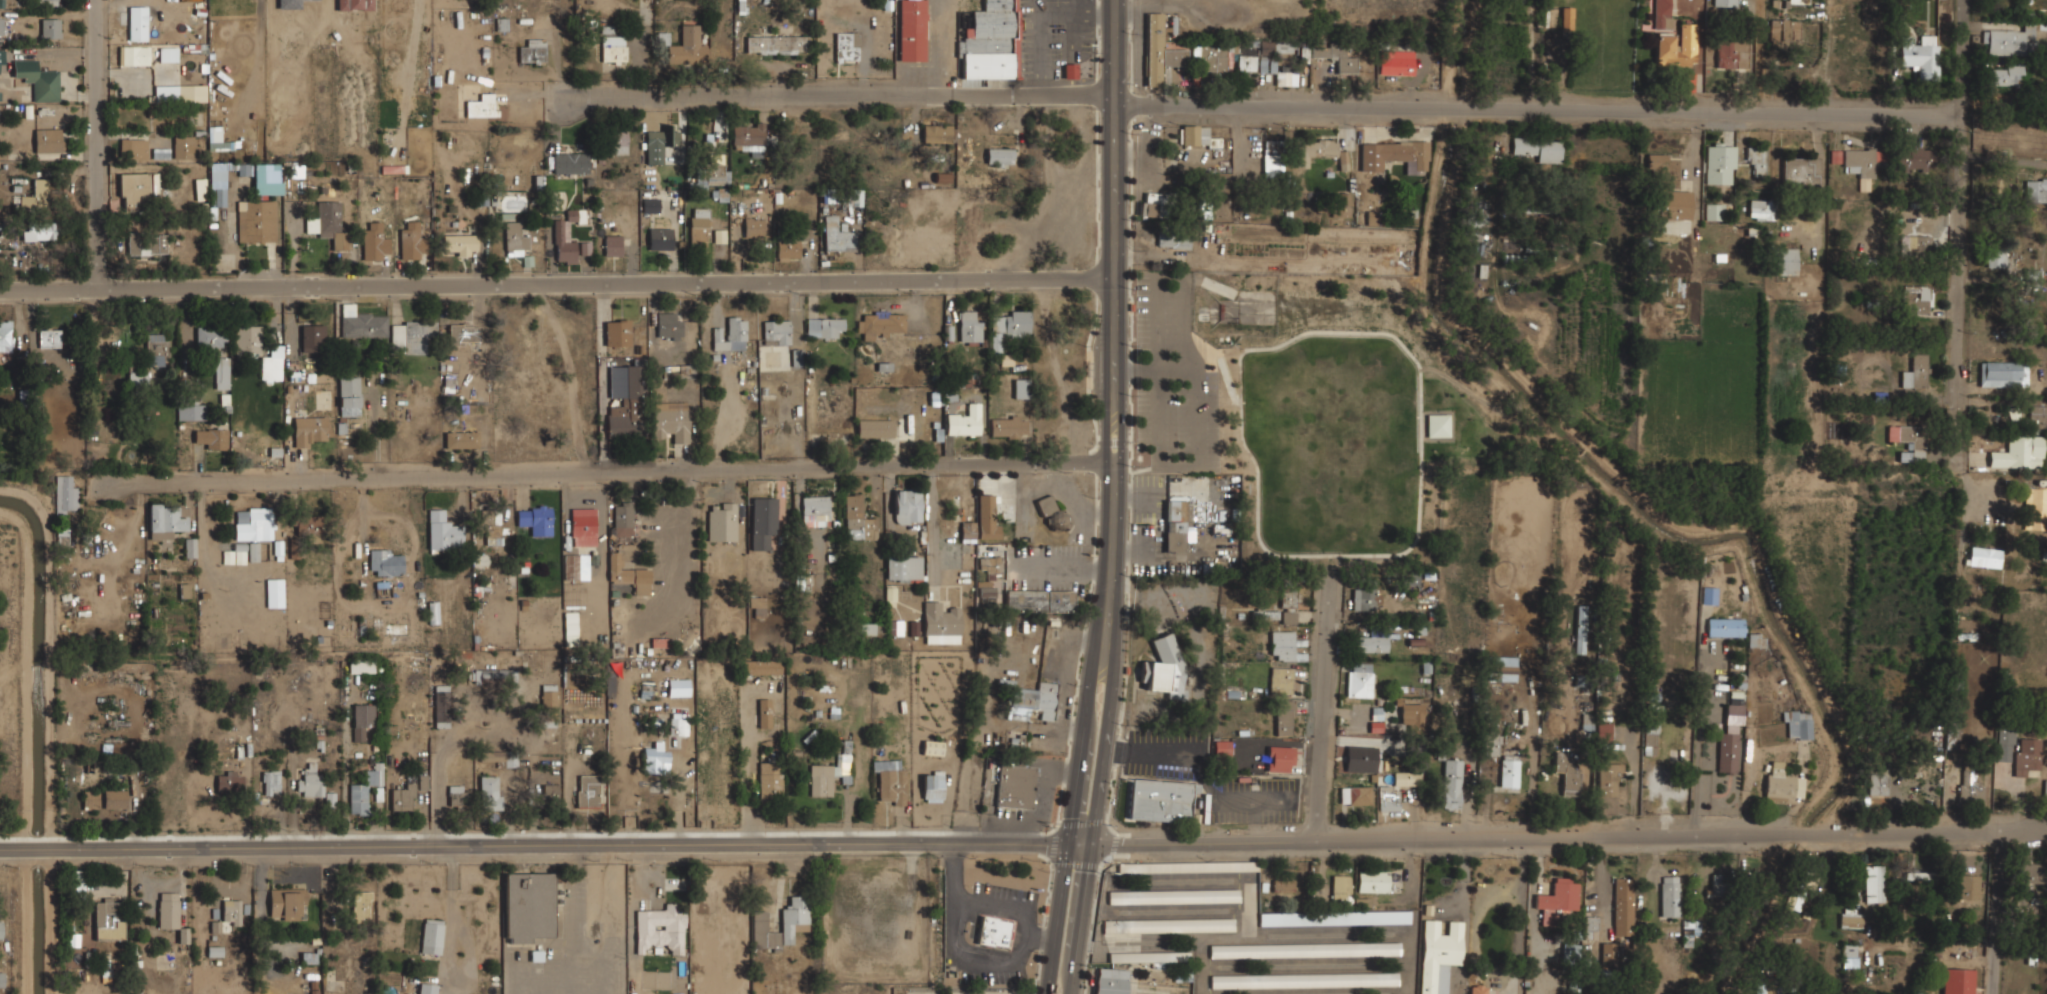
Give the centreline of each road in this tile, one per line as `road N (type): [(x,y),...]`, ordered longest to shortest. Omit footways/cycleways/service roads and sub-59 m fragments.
road 1 (residential): [(2046,122),(1532,109),(532,103)]
road 2 (residential): [(1121,278),(538,278),(0,290)]
road 3 (tertiary): [(1069,842),(0,848)]
road 4 (residential): [(1121,461),(110,488)]
road 5 (residential): [(2046,838),(1093,844)]
road 6 (secondary): [(1093,844),(1118,612),(1120,0)]
road 7 (secondary): [(1108,0),(1104,567),(1069,842)]
road 8 (residential): [(1969,0),(1958,449)]
road 9 (residential): [(102,0),(99,289)]
road 10 (residential): [(1330,589),(1318,841)]
road 11 (residential): [(1999,838),(1994,993)]
road 12 (secondary): [(1069,842),(1048,993)]
road 13 (secondary): [(1071,993),(1093,844)]

